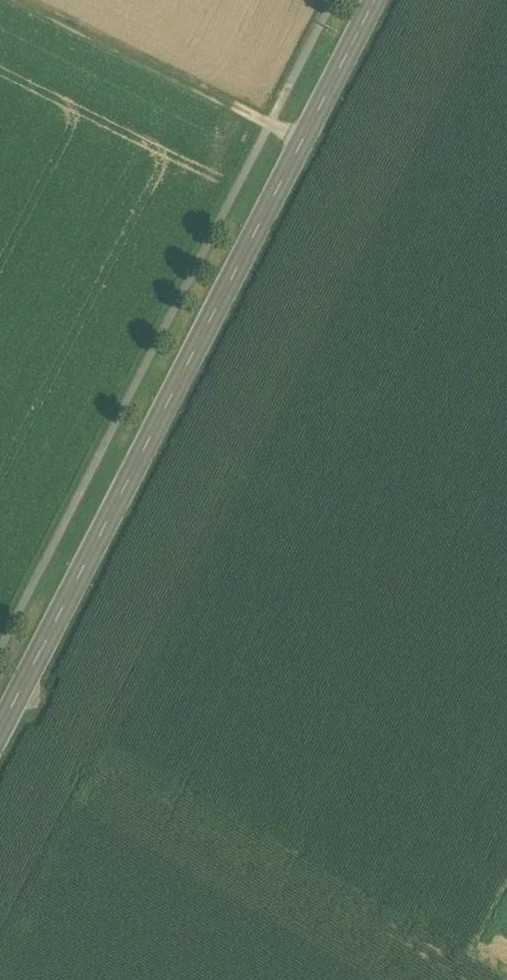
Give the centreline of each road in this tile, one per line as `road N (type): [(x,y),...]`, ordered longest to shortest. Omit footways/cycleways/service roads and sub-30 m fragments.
road 1 (secondary): [(375,0),(0,733)]
road 2 (track): [(303,141),(13,0)]

